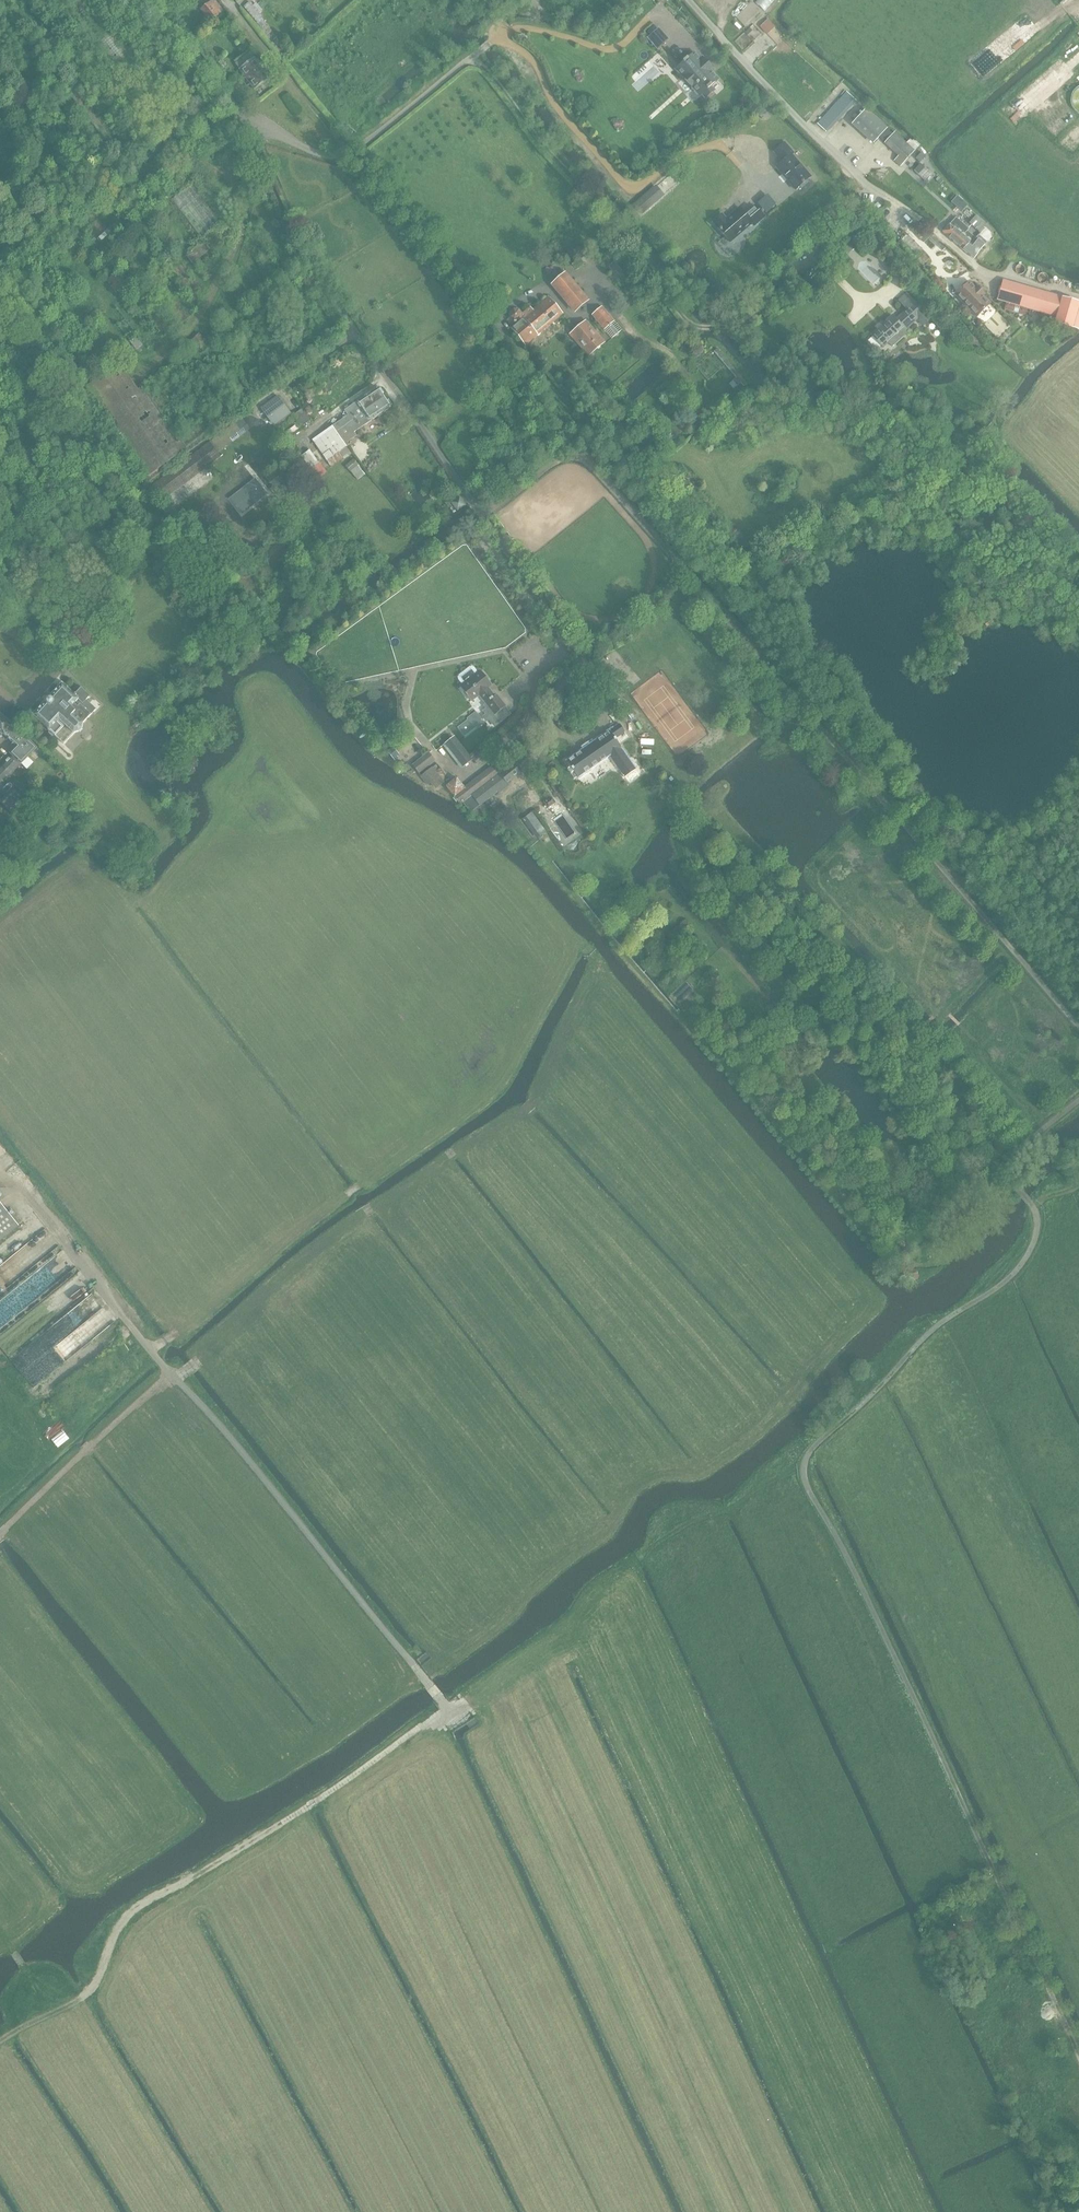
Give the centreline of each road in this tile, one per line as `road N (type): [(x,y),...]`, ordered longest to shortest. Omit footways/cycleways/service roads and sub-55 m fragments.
road 1 (track): [(0,1535),(174,1368),(447,1710),(299,1818),(131,1916),(81,1985),(0,2036)]
road 2 (track): [(1078,2056),(804,1474),(820,1440),(922,1339),(1016,1271),(1036,1235),(1033,1206)]
road 3 (track): [(606,294),(641,339),(670,353),(719,409),(757,387),(951,431),(1078,556)]
road 4 (track): [(248,125),(236,161),(241,234),(197,319),(145,373)]
road 5 (track): [(346,146),(225,0)]

